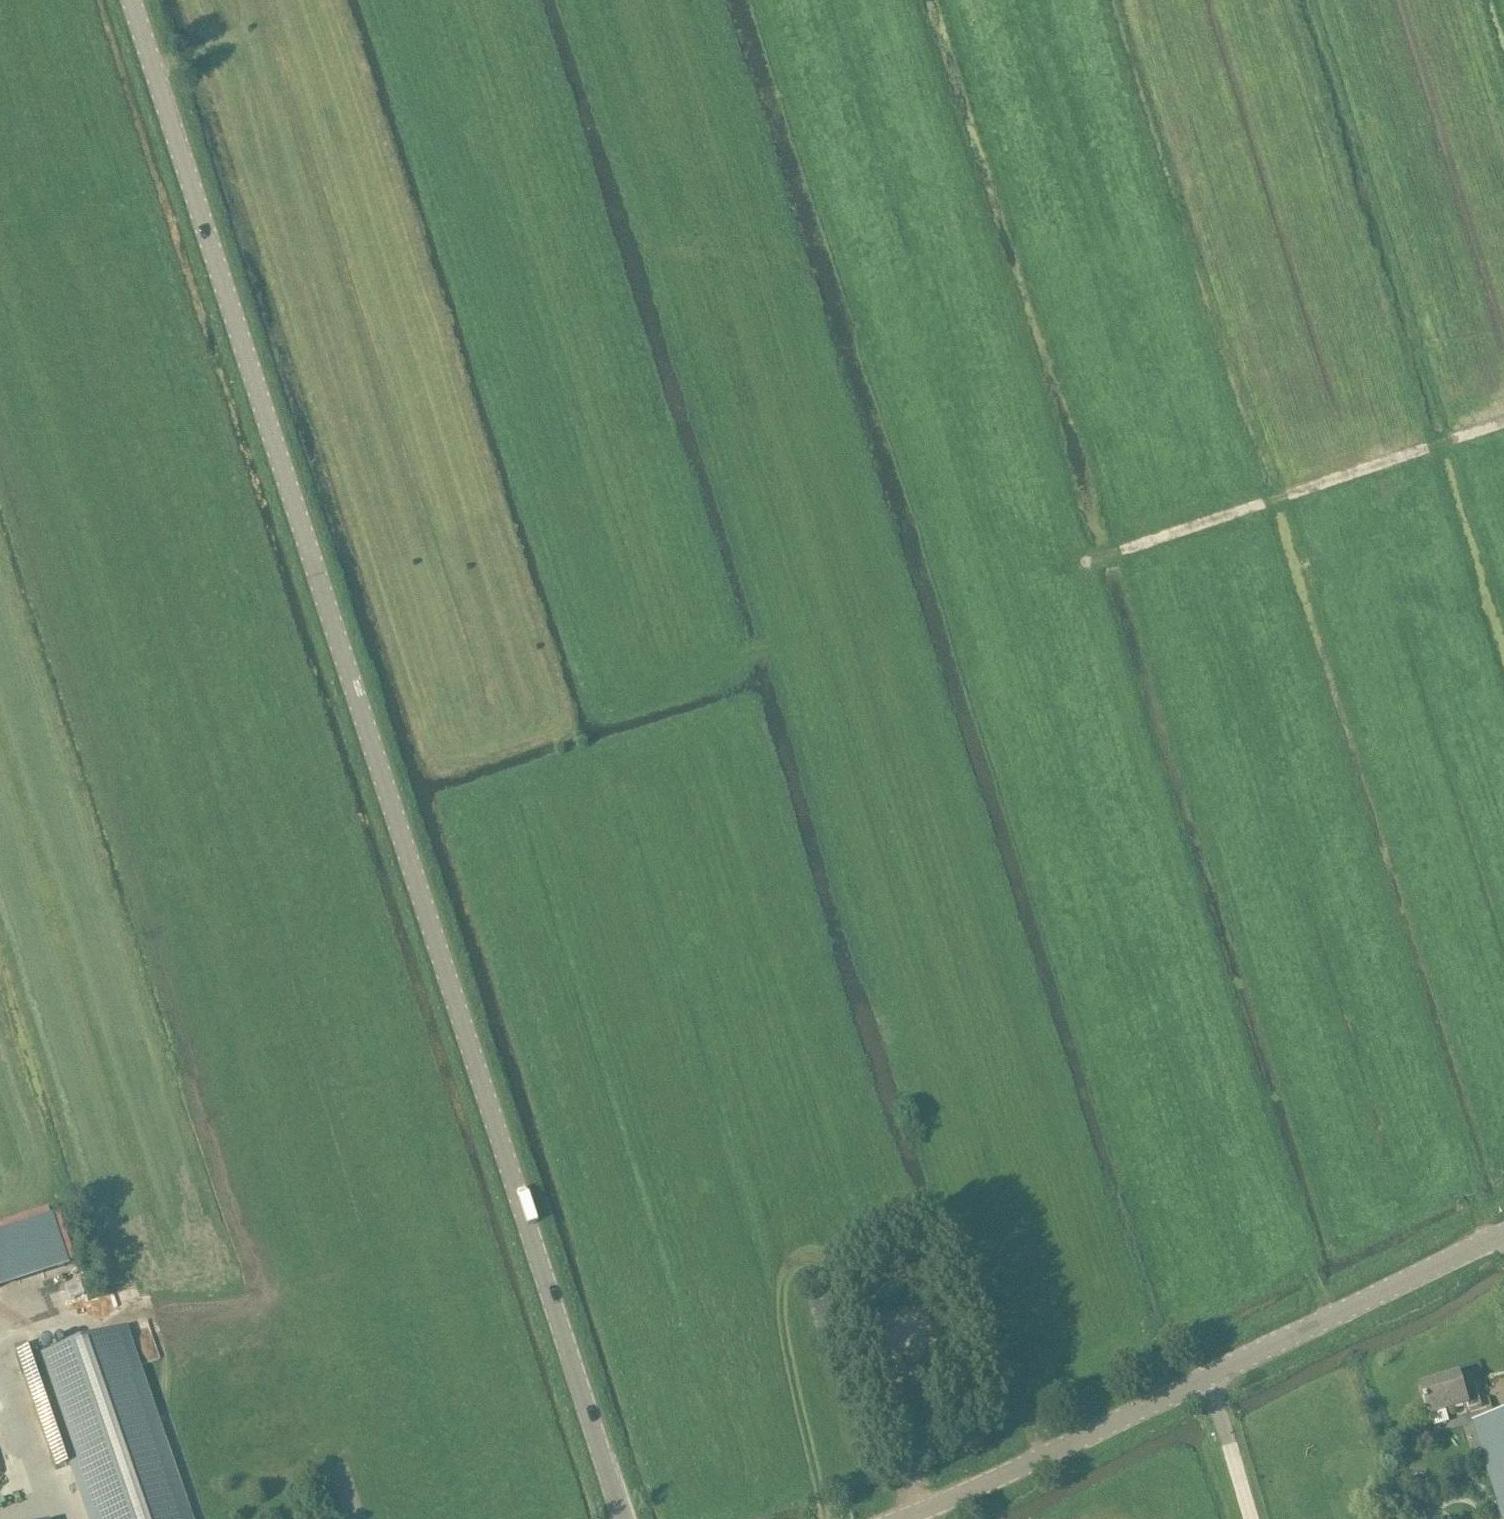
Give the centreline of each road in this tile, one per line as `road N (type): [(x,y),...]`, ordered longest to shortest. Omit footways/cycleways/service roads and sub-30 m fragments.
road 1 (unclassified): [(616,1518),(127,0)]
road 2 (unclassified): [(899,1518),(1503,1236)]

